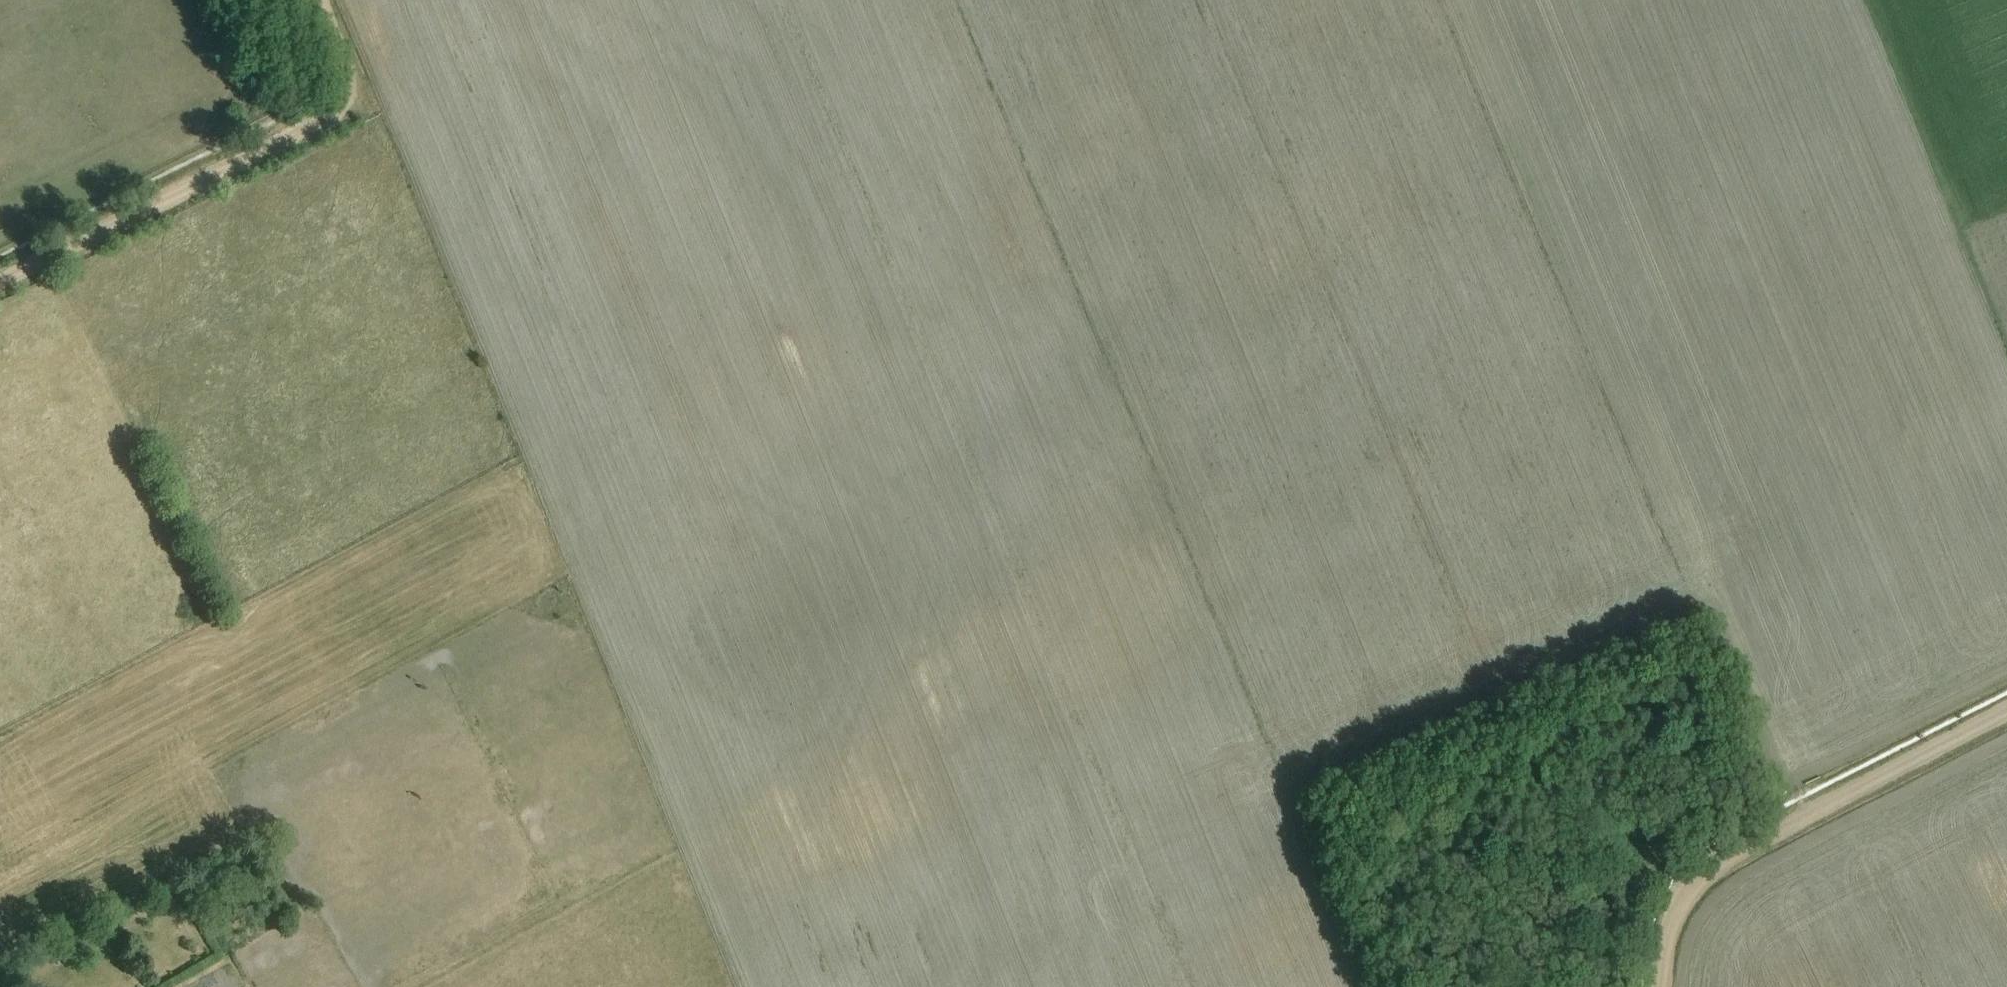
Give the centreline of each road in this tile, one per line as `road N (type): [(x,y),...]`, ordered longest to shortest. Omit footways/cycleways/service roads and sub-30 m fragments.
road 1 (track): [(319,0),(342,51),(342,90),(327,119),(0,279)]
road 2 (track): [(1661,986),(1676,919),(1697,887),(1727,863),(2006,715)]

